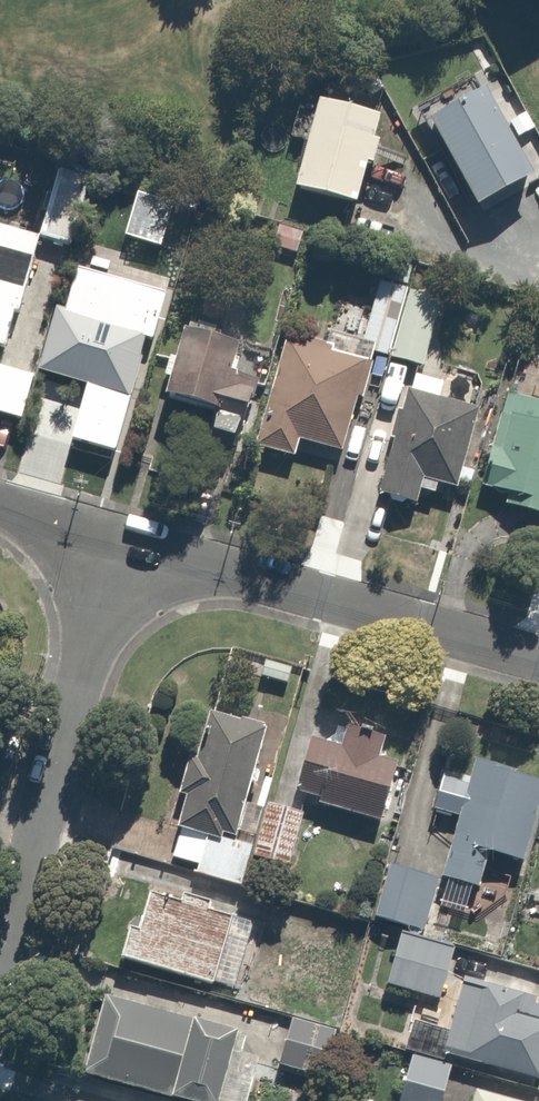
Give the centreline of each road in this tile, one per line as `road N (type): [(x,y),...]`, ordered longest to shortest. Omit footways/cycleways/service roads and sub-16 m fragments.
road 1 (residential): [(538,664),(110,545)]
road 2 (residential): [(0,942),(110,545)]

